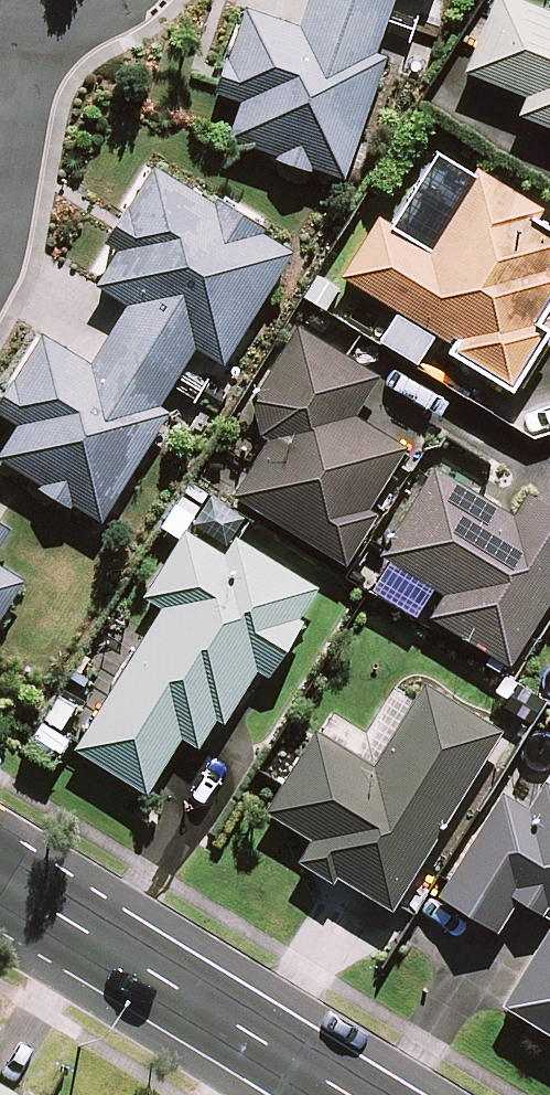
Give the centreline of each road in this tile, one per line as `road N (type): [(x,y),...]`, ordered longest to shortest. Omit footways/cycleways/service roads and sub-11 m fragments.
road 1 (tertiary): [(0,877),(349,1094)]
road 2 (residential): [(0,255),(45,30)]

